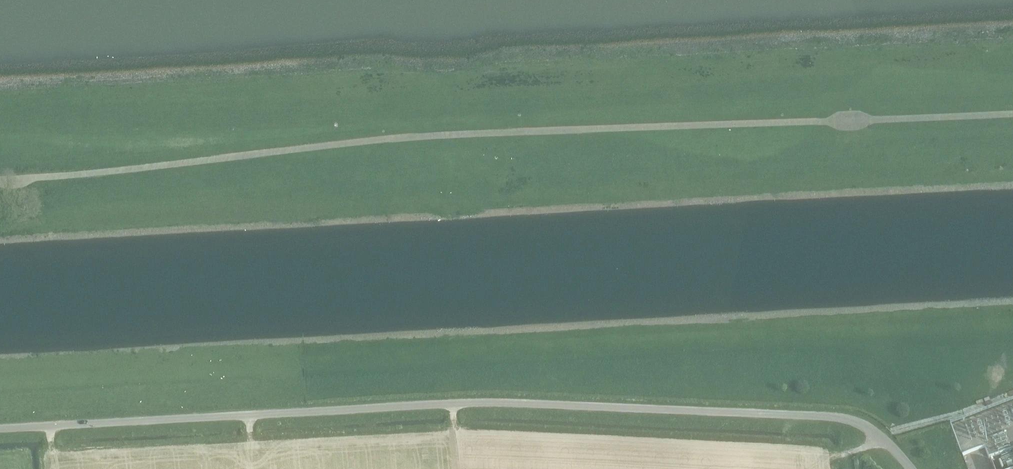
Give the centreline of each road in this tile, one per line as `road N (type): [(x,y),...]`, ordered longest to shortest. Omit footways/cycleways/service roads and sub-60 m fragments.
road 1 (unclassified): [(910,468),(870,428),(835,416),(495,402),(0,429)]

